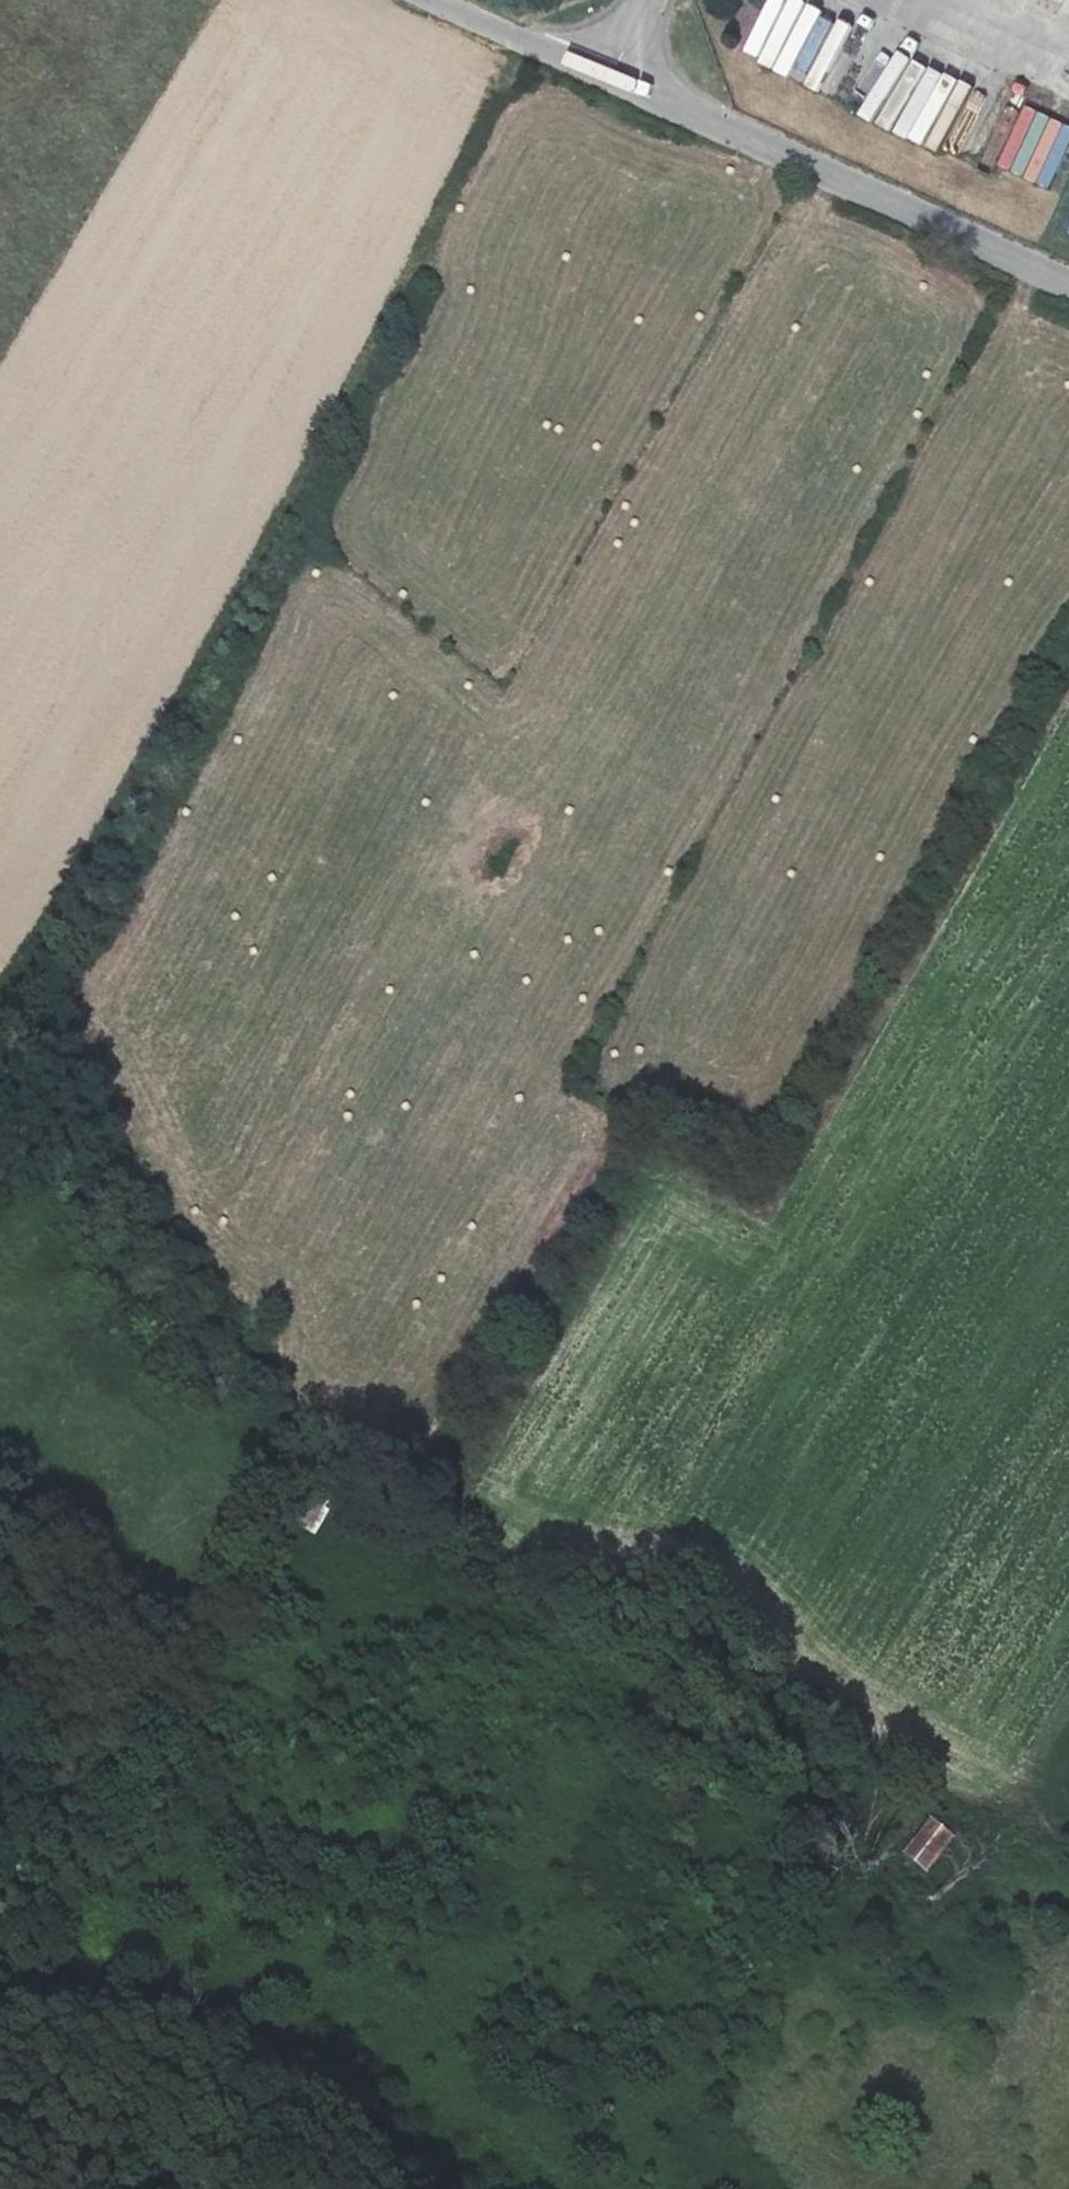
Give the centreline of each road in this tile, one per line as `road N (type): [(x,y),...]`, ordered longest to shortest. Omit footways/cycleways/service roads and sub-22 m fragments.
road 1 (residential): [(1068,283),(610,78)]
road 2 (residential): [(610,78),(432,0)]

